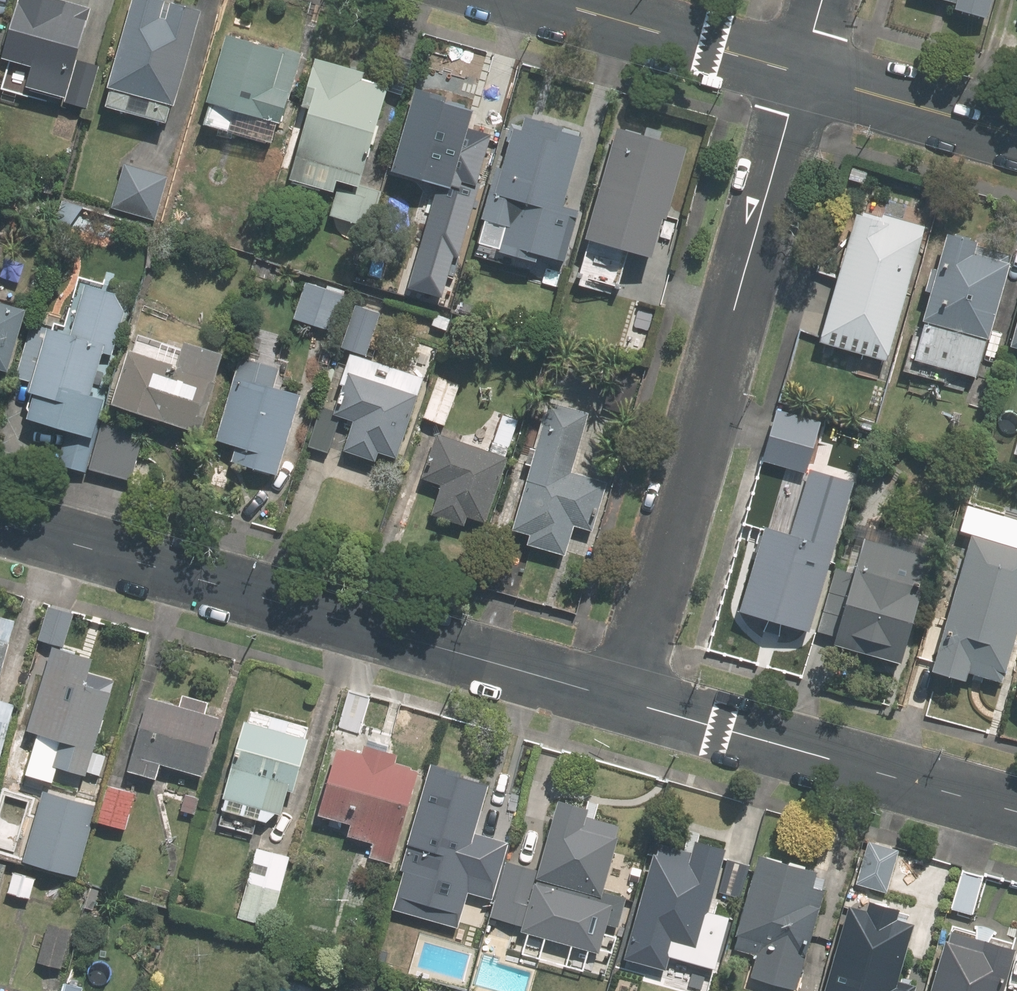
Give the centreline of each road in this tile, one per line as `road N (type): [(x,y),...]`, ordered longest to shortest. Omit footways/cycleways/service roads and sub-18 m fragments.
road 1 (residential): [(631,699),(0,523)]
road 2 (residential): [(804,73),(631,699)]
road 3 (residential): [(1016,809),(631,699)]
road 4 (residential): [(804,73),(546,0)]
road 5 (residential): [(1016,134),(804,73)]

